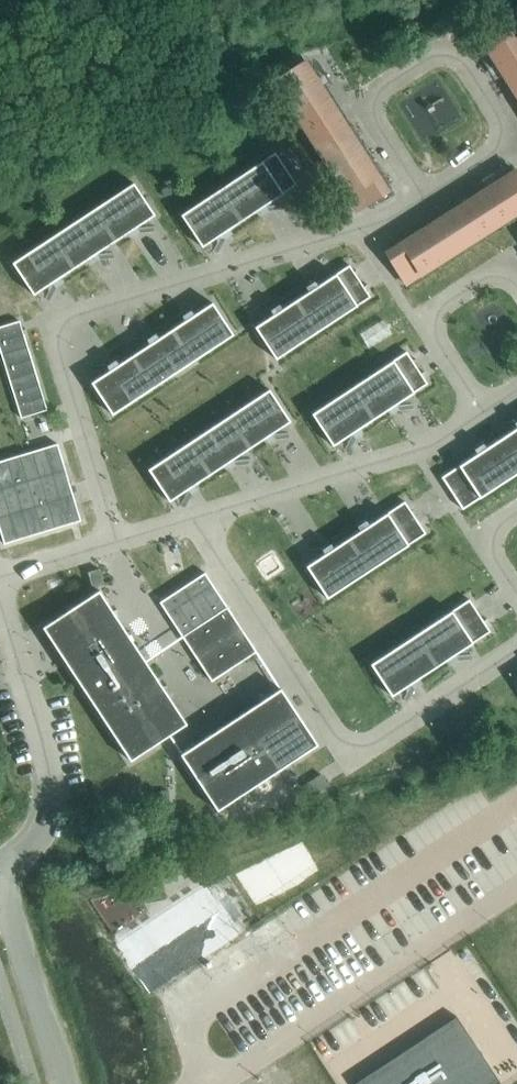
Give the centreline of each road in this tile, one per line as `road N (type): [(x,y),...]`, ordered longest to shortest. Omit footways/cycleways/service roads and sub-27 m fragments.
road 1 (unclassified): [(66,1083),(0,881)]
road 2 (unclassified): [(0,877),(47,818),(49,768)]

